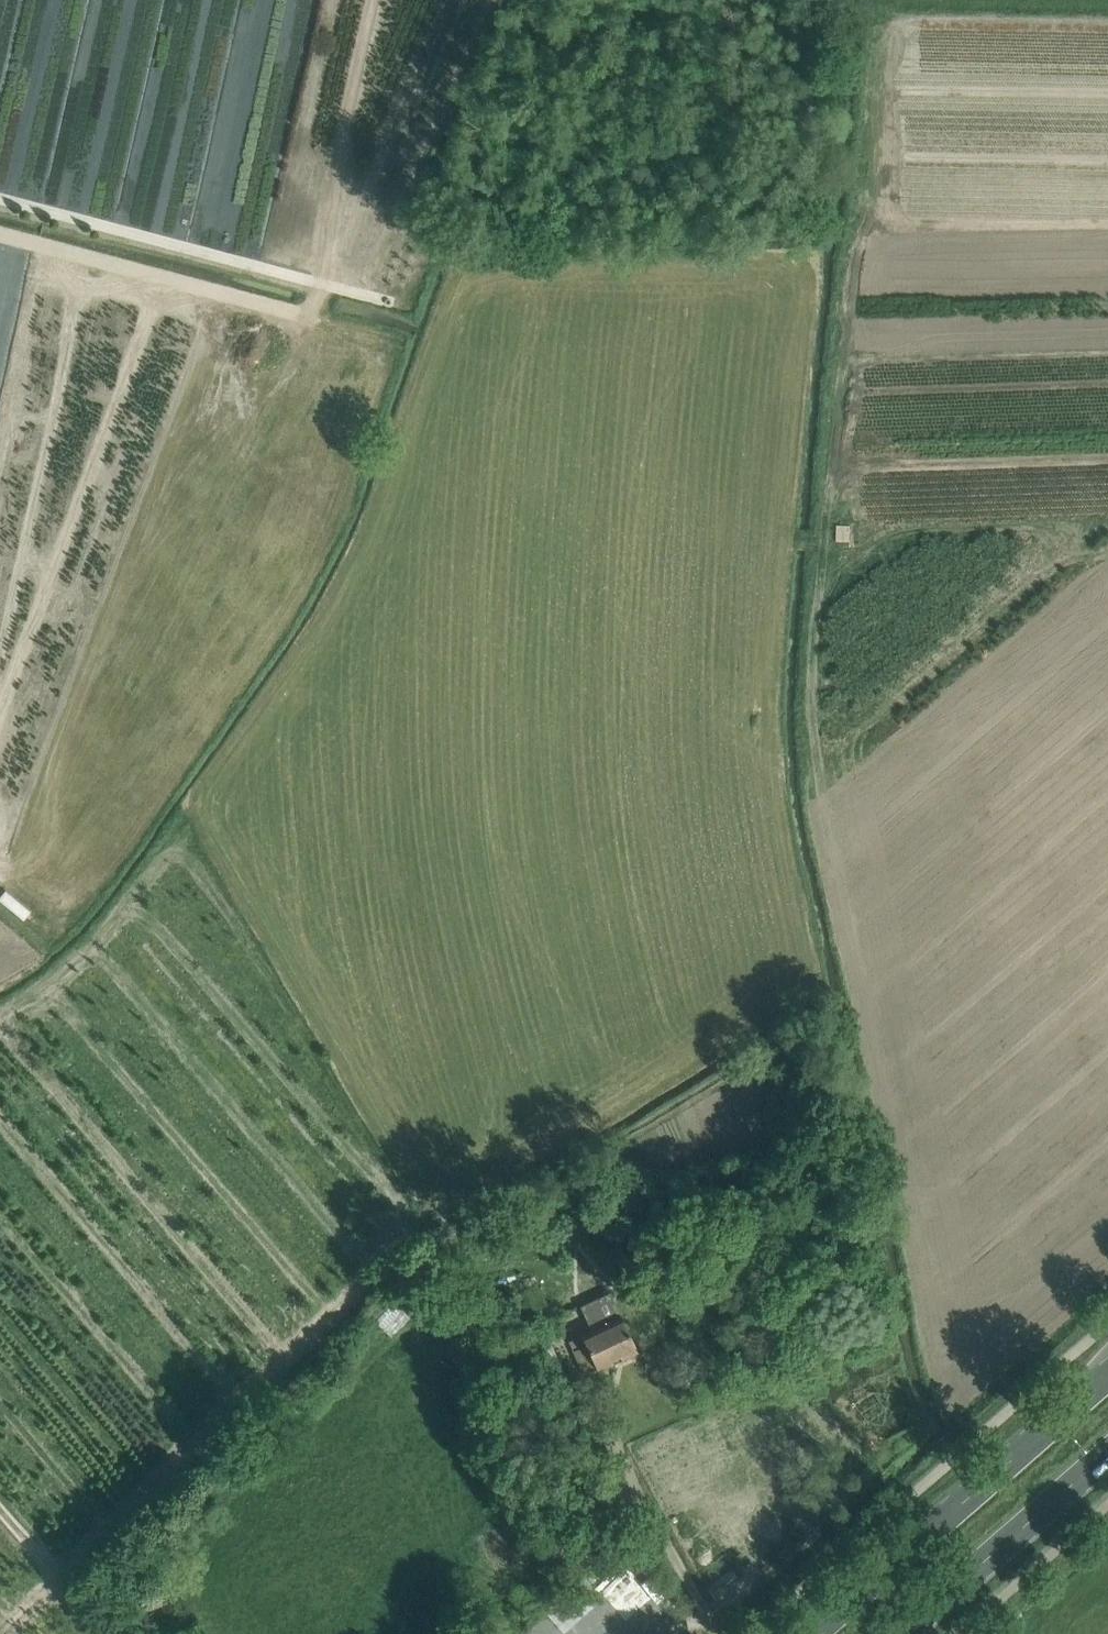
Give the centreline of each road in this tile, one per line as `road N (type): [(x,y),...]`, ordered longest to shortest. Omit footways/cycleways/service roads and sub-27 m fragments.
road 1 (primary): [(1107,1382),(823,1633)]
road 2 (primary): [(906,1633),(1107,1456)]

